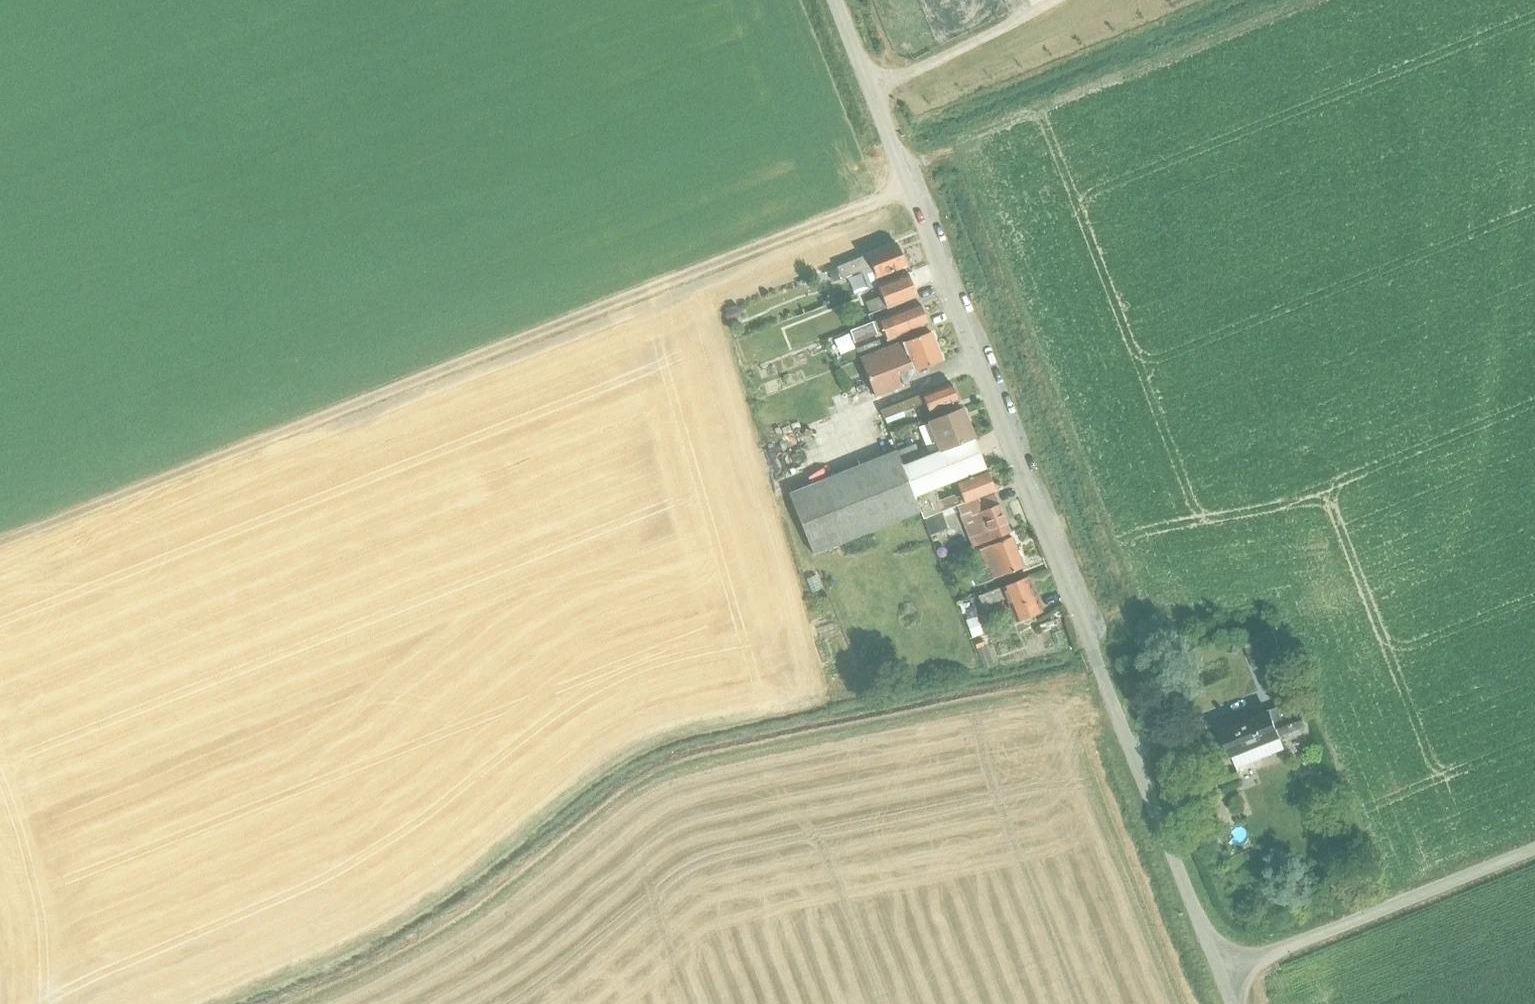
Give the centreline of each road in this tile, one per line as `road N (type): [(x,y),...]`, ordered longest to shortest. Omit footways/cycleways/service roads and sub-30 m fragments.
road 1 (unclassified): [(1223,971),(835,0)]
road 2 (unclassified): [(1223,971),(1534,848)]

